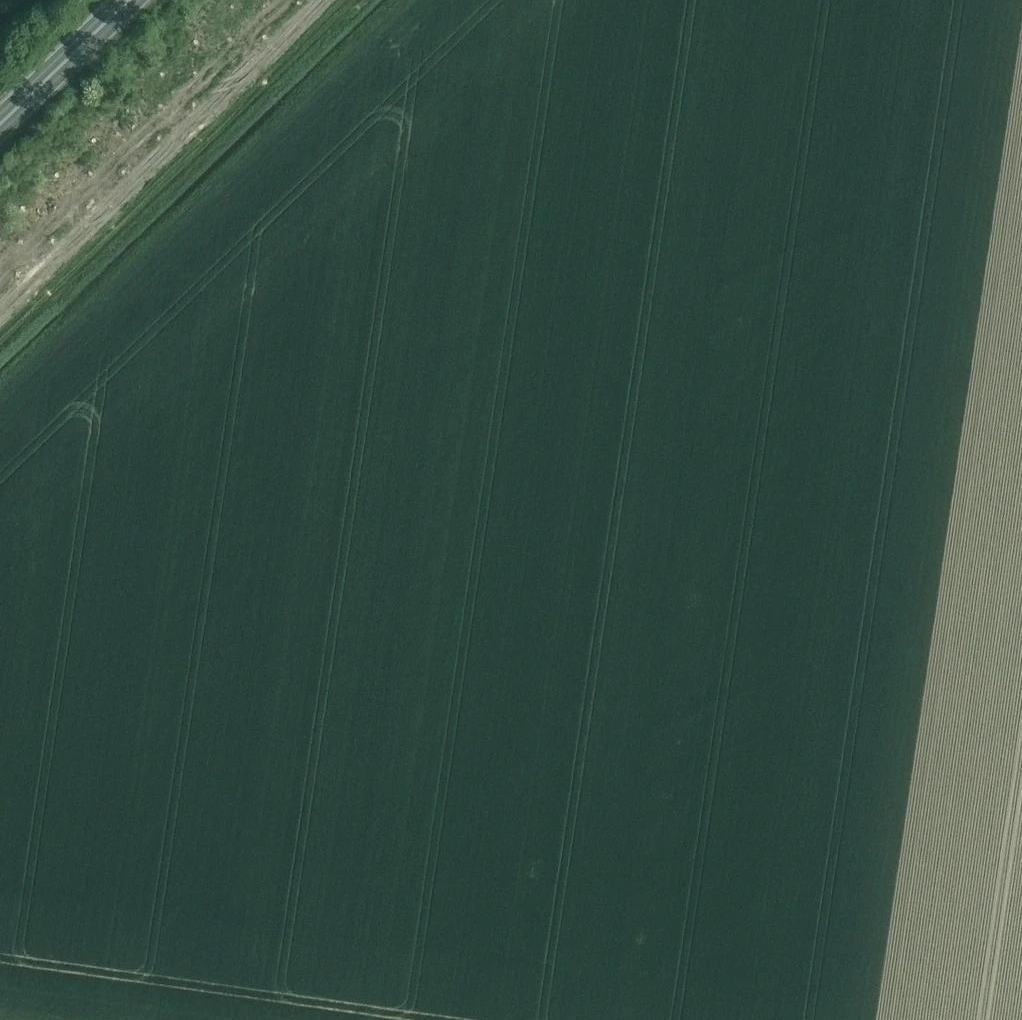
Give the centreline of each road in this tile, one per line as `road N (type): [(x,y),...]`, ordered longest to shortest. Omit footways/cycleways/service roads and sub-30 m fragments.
road 1 (trunk): [(0,125),(131,0)]

